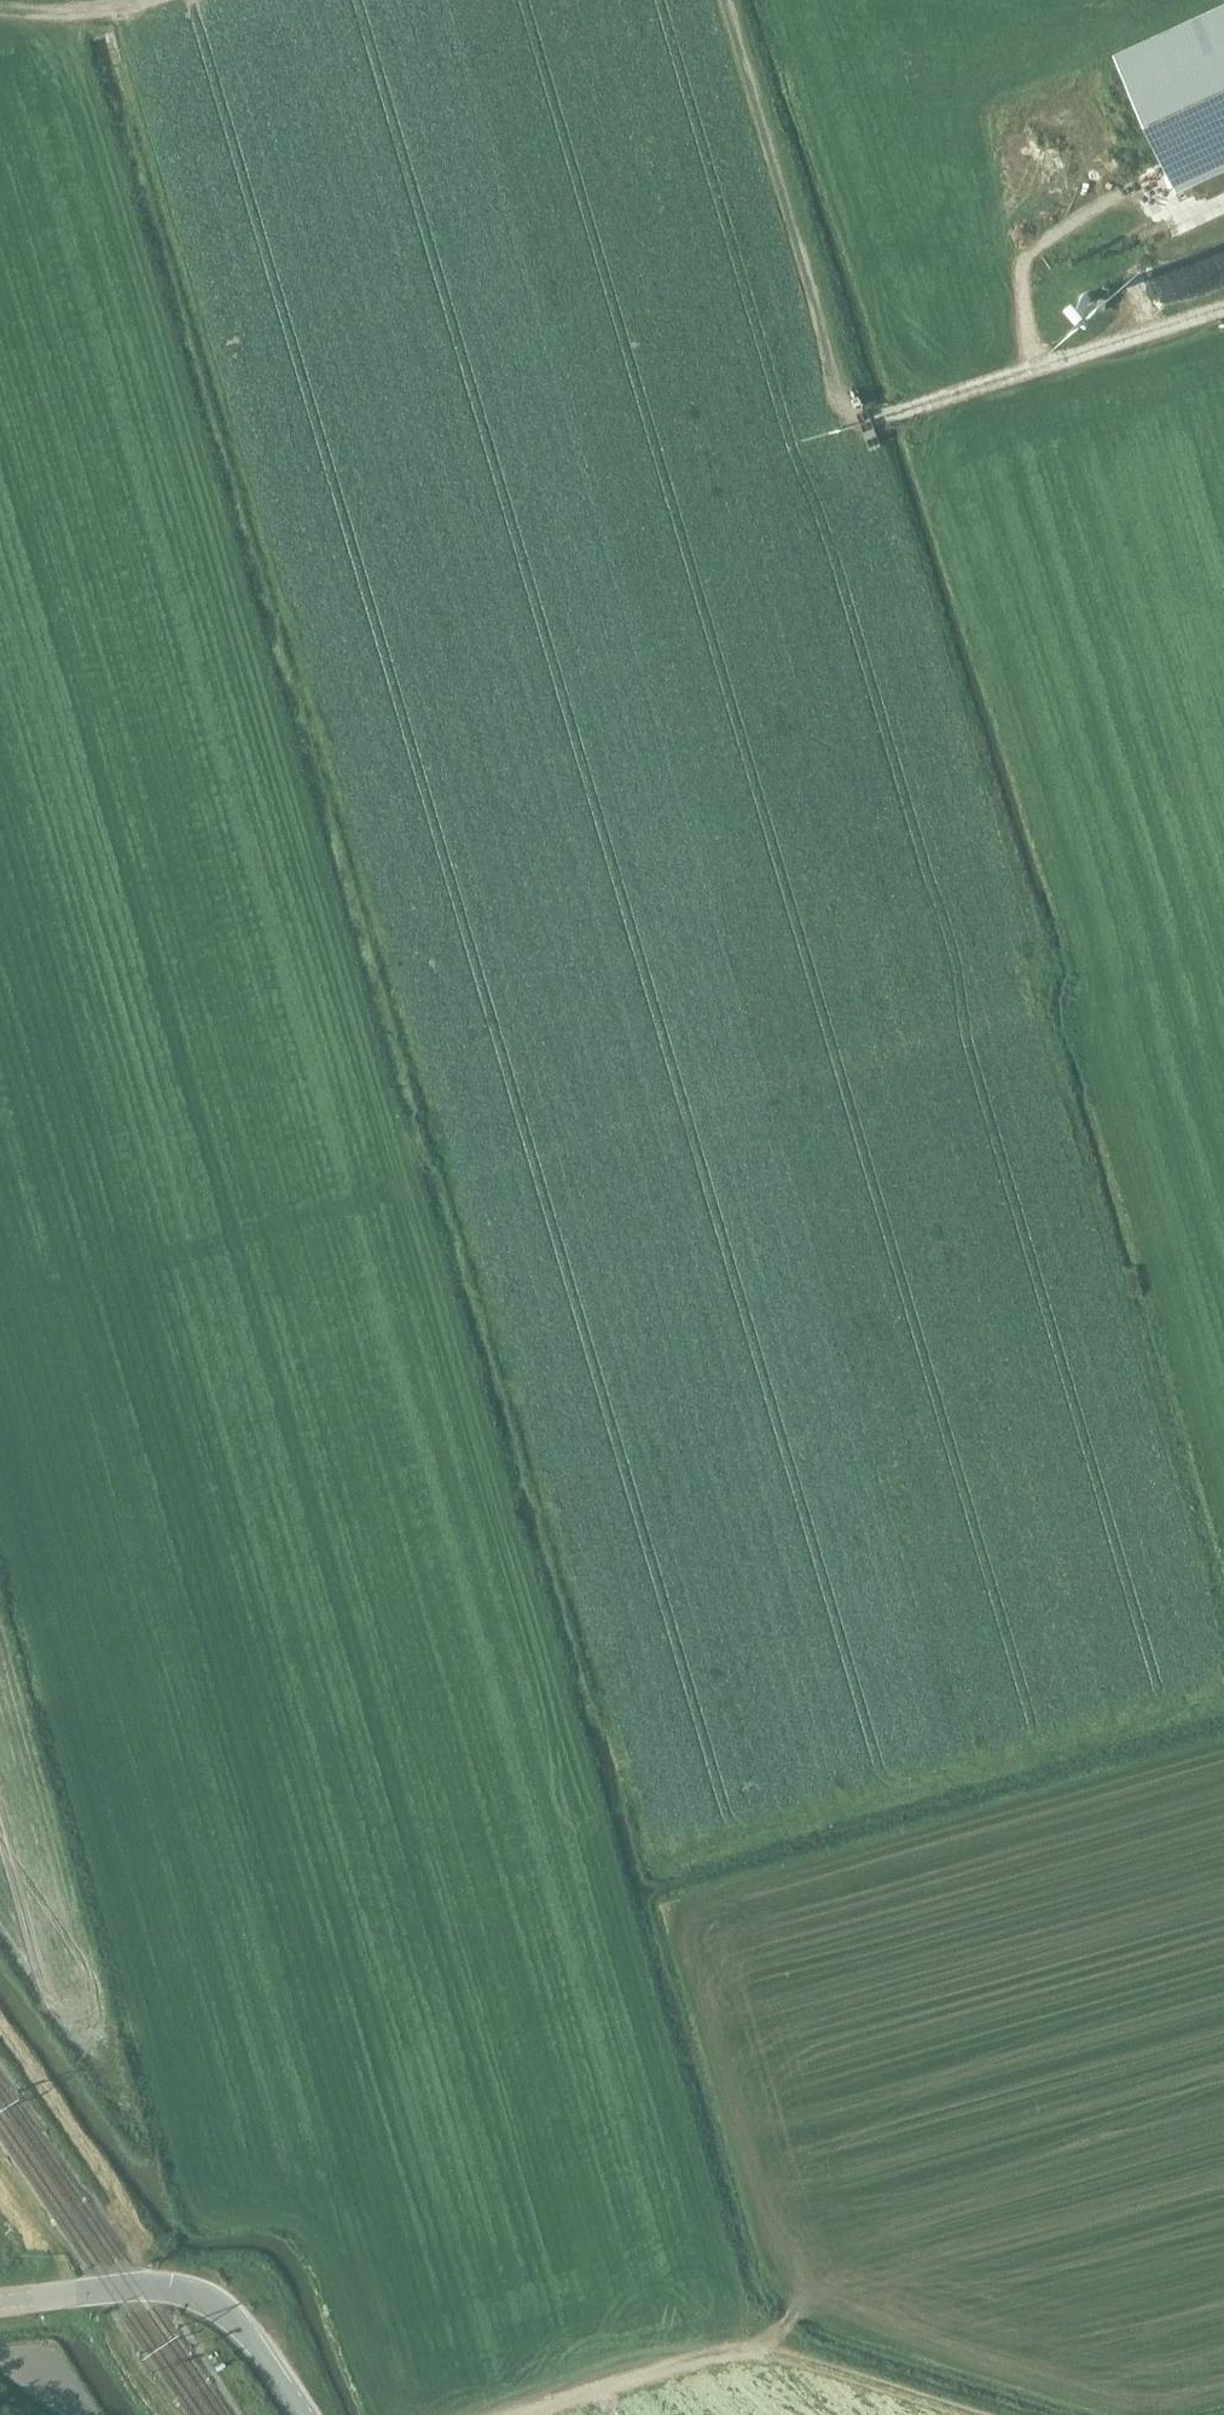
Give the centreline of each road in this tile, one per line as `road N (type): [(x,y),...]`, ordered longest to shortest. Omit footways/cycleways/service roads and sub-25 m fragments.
road 1 (tertiary): [(0,2302),(185,2289),(233,2315),(301,2414)]

